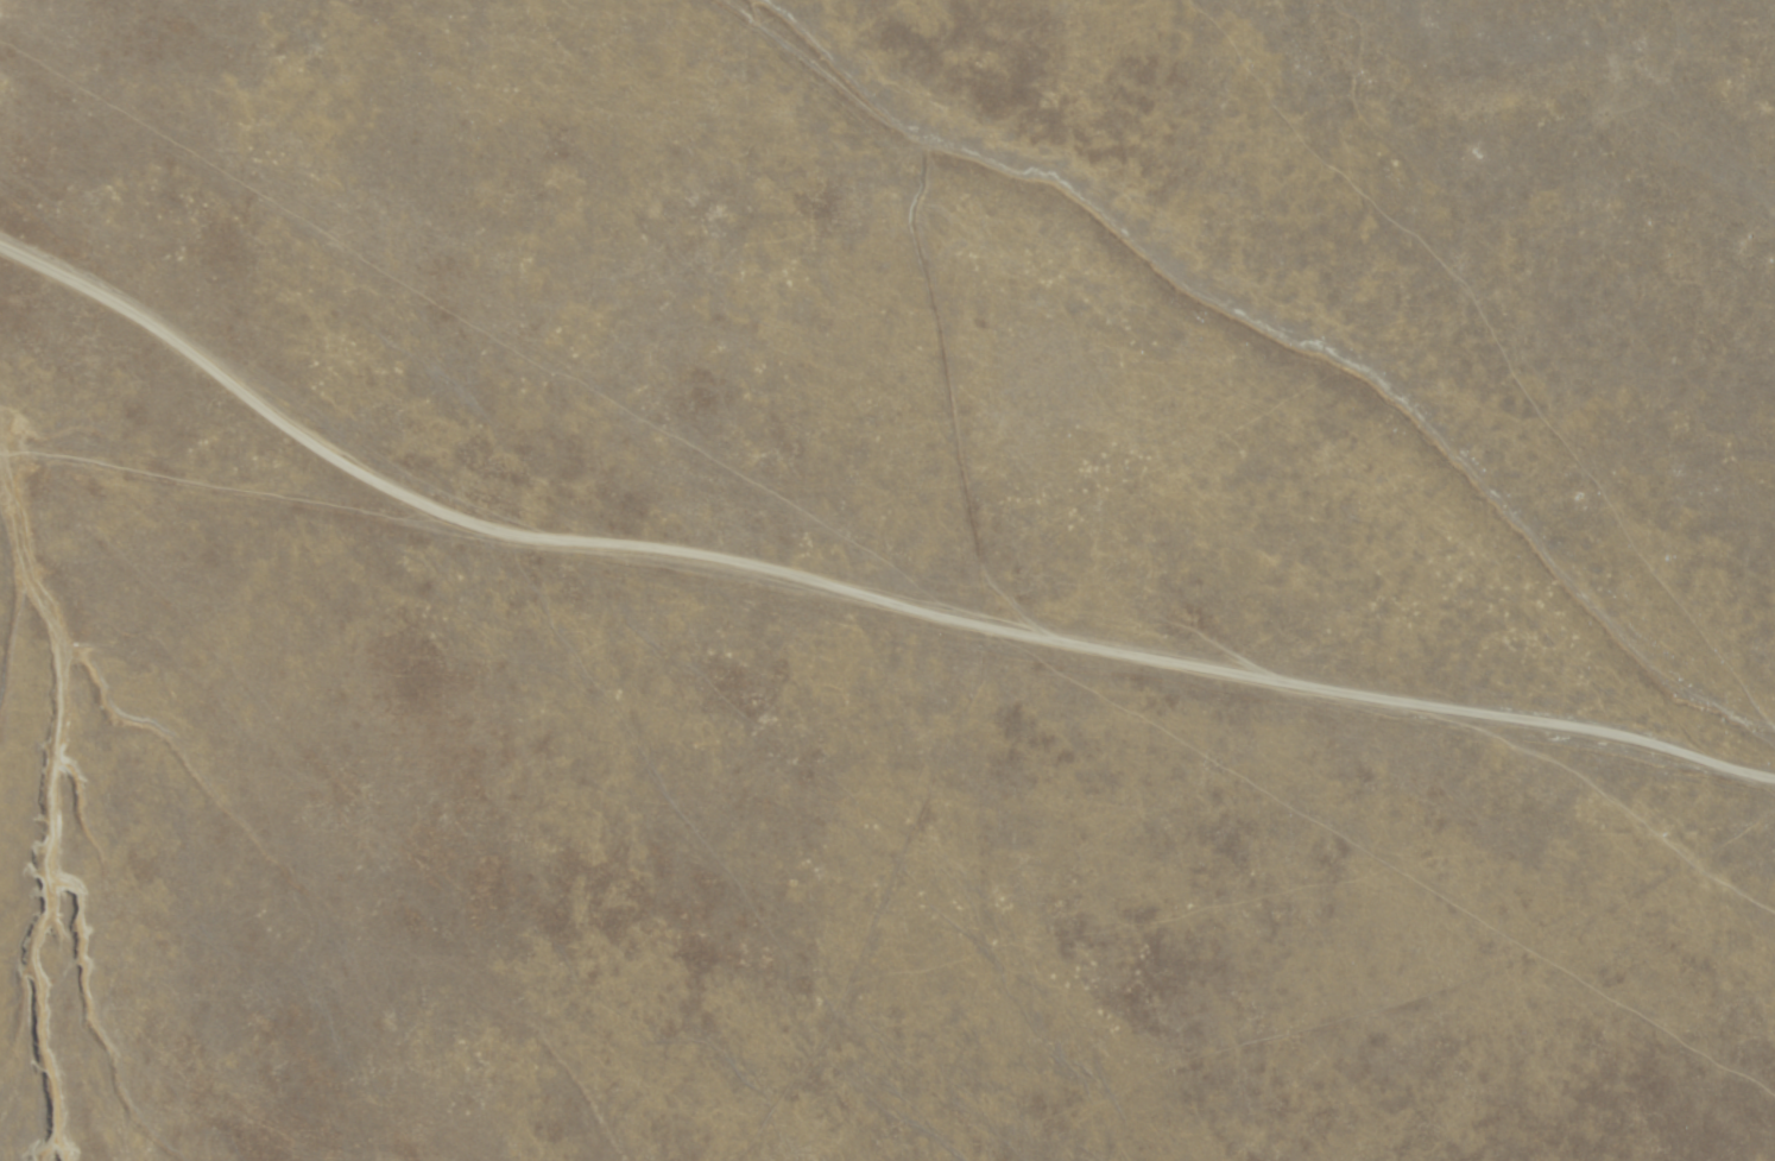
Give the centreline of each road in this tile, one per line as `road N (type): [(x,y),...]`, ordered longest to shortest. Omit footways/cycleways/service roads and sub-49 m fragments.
road 1 (track): [(0,250),(128,314),(366,478),(509,540),(697,568),(1164,673),(1624,745),(1774,789)]

